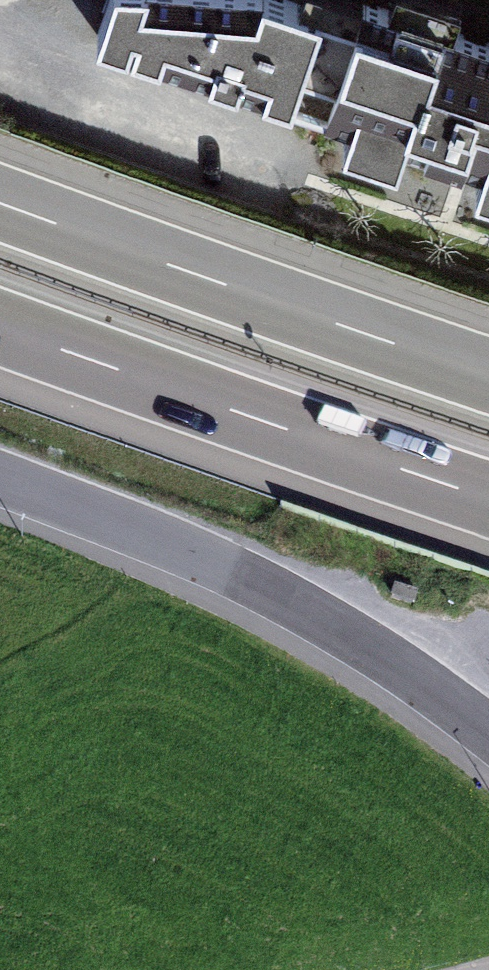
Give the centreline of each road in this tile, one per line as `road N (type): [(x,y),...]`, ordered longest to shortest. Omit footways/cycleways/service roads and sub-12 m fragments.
road 1 (residential): [(0,485),(279,597),(355,637),(488,735)]
road 2 (motorway): [(488,373),(0,201)]
road 3 (motorway): [(0,328),(488,499)]

